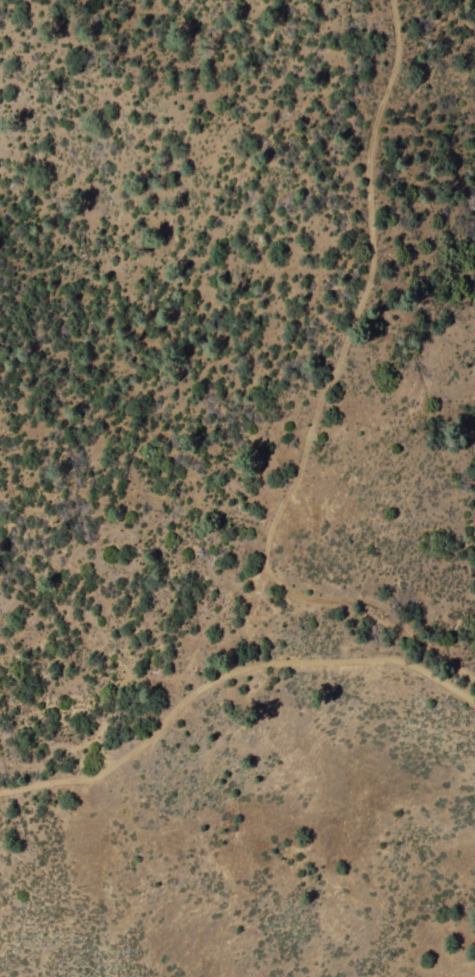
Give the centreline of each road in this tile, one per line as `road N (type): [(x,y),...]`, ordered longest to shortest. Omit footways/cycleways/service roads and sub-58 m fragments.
road 1 (track): [(0,818),(85,795),(253,594),(290,525),(392,39),(383,0)]

